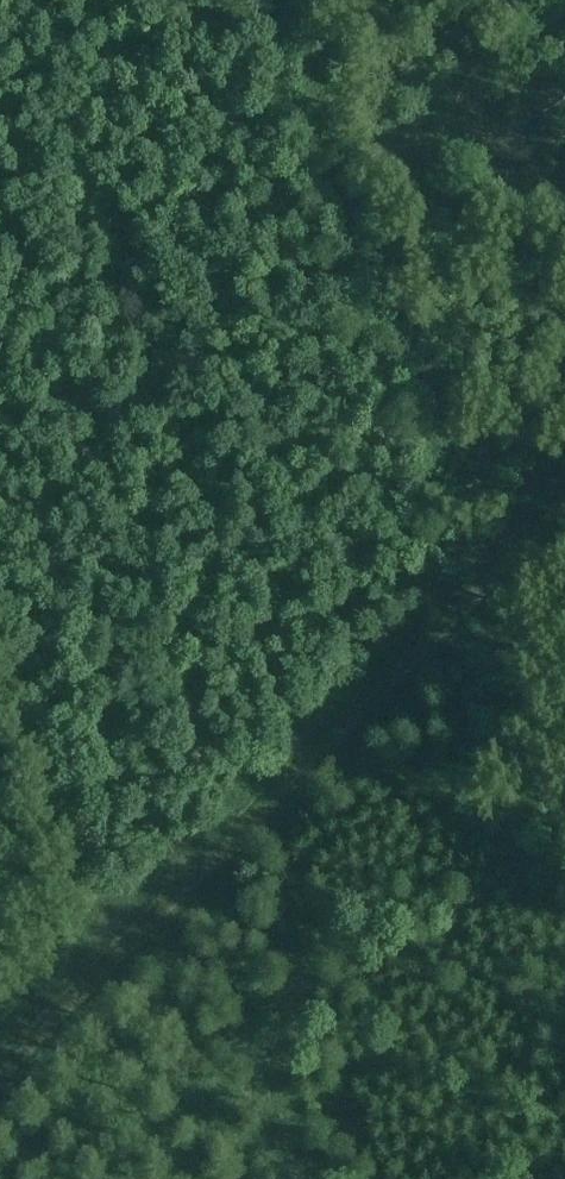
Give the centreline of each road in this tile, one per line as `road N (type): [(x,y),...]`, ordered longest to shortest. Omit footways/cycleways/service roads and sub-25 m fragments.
road 1 (track): [(0,1049),(564,484)]

